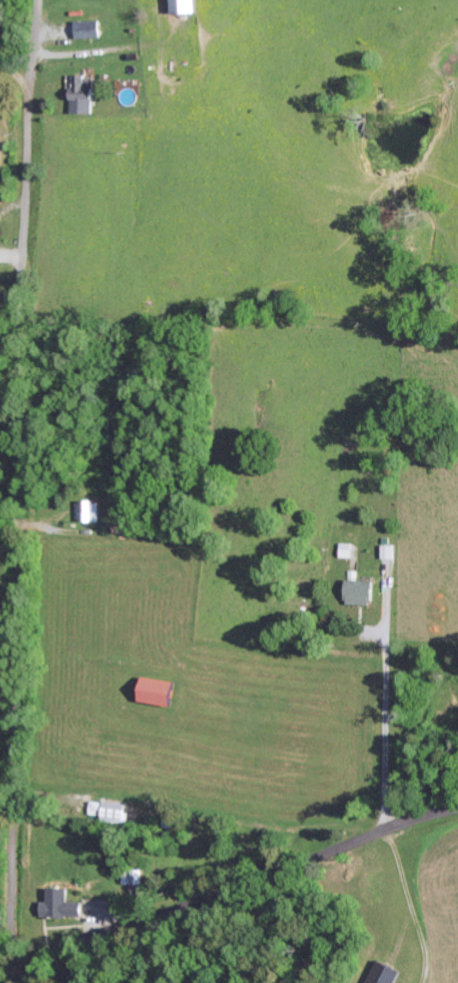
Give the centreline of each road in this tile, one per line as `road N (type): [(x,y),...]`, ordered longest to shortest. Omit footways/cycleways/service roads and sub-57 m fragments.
road 1 (residential): [(12,981),(20,289),(37,0)]
road 2 (residential): [(12,982),(55,935),(134,893),(457,809)]

